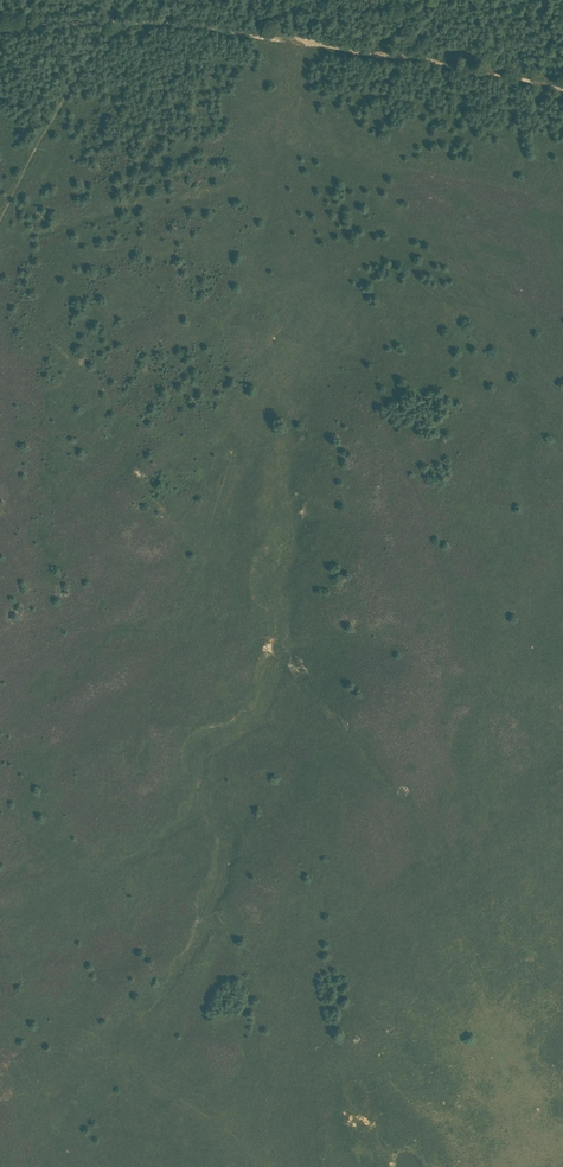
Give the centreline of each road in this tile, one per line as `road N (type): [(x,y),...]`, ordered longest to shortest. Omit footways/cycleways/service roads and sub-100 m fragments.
road 1 (track): [(0,28),(180,24),(428,58),(562,89)]

